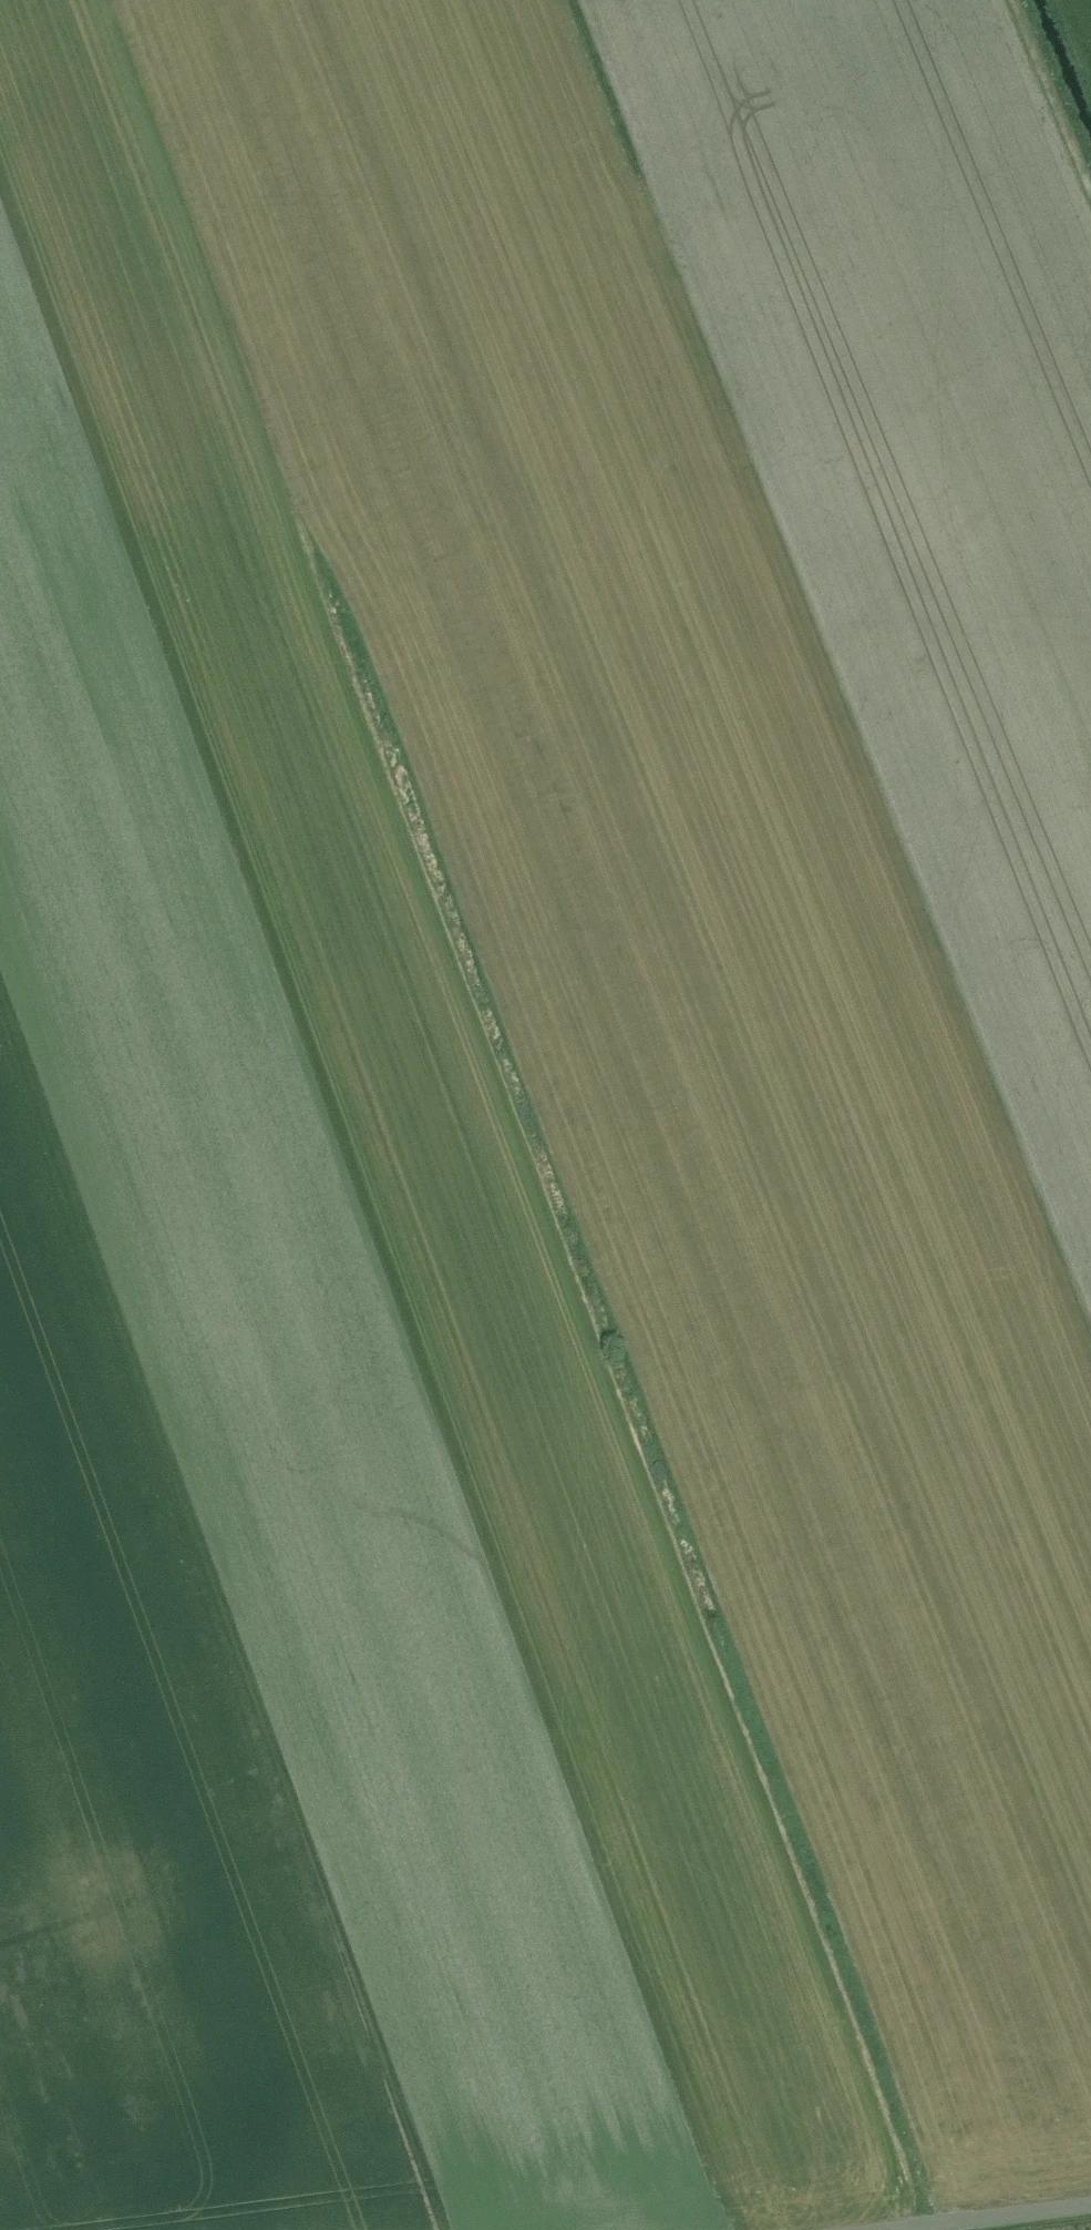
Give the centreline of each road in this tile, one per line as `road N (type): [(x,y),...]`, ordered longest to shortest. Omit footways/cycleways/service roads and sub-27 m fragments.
road 1 (unclassified): [(1090,2206),(901,2229)]

